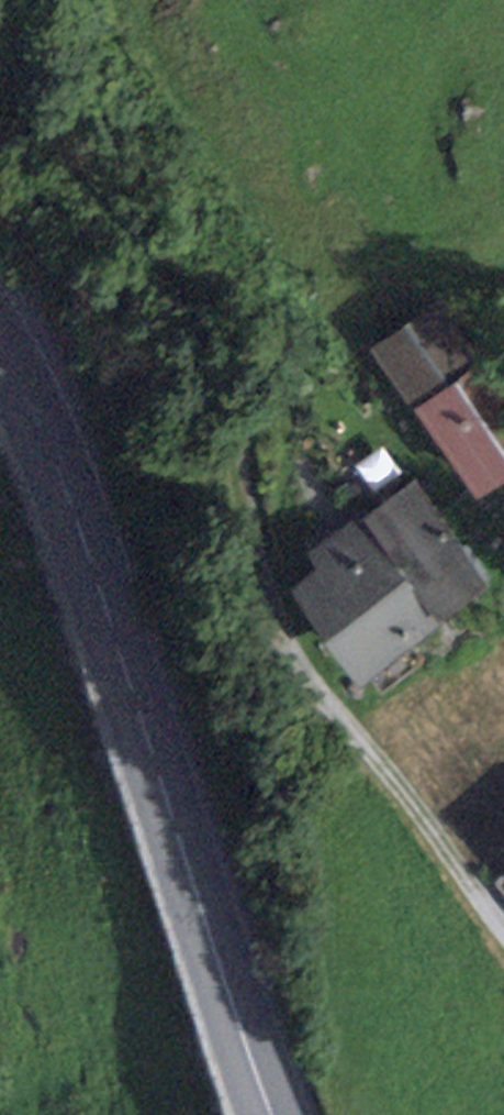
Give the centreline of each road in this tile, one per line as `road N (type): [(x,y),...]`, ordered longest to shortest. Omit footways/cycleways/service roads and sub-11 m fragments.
road 1 (secondary): [(0,363),(88,559),(275,1114)]
road 2 (track): [(503,933),(333,710),(291,637),(260,566),(227,408)]

